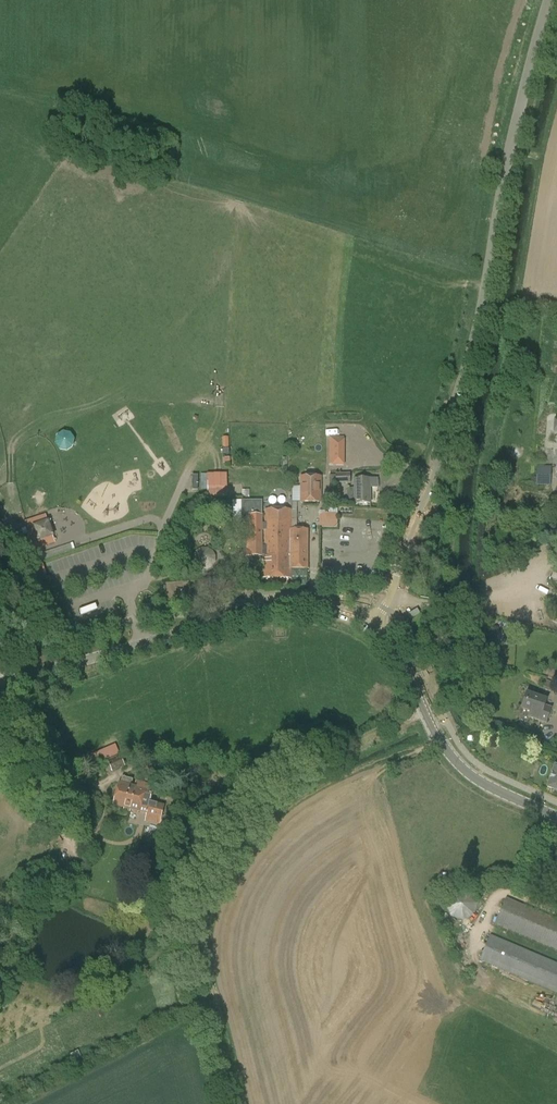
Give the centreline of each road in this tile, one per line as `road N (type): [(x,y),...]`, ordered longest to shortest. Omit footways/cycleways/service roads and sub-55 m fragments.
road 1 (unclassified): [(373,629),(400,568),(481,306),(507,158),(549,0)]
road 2 (tertiary): [(6,668),(90,657),(251,611),(333,612),(373,629)]
road 3 (tertiary): [(556,817),(463,768),(373,629)]

